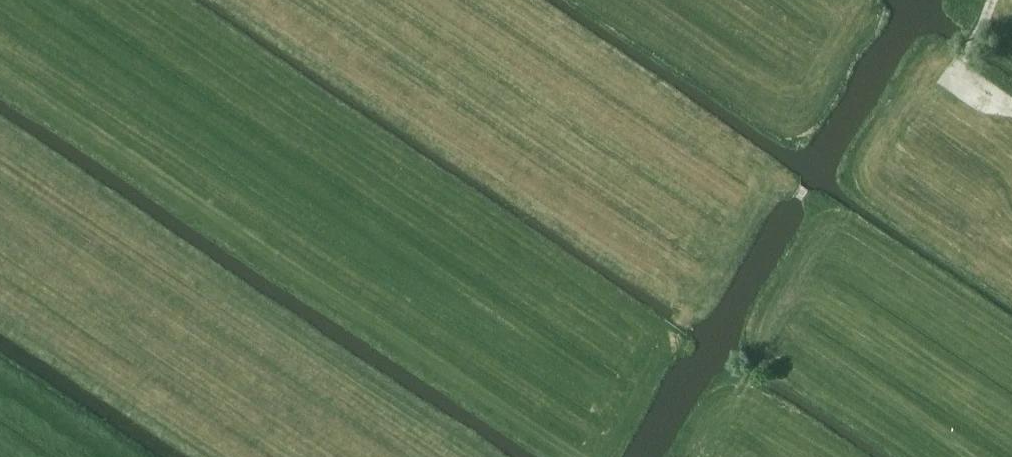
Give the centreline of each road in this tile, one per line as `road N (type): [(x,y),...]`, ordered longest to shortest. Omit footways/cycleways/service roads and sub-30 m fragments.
road 1 (track): [(991,0),(960,71),(1011,108)]

